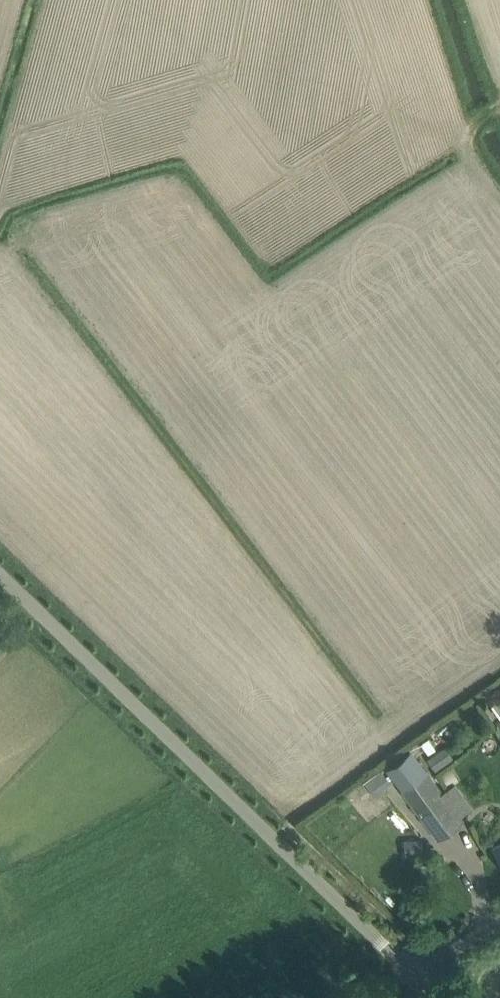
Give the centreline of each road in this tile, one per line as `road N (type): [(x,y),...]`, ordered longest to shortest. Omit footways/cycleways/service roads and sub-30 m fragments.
road 1 (unclassified): [(414,971),(0,571)]

